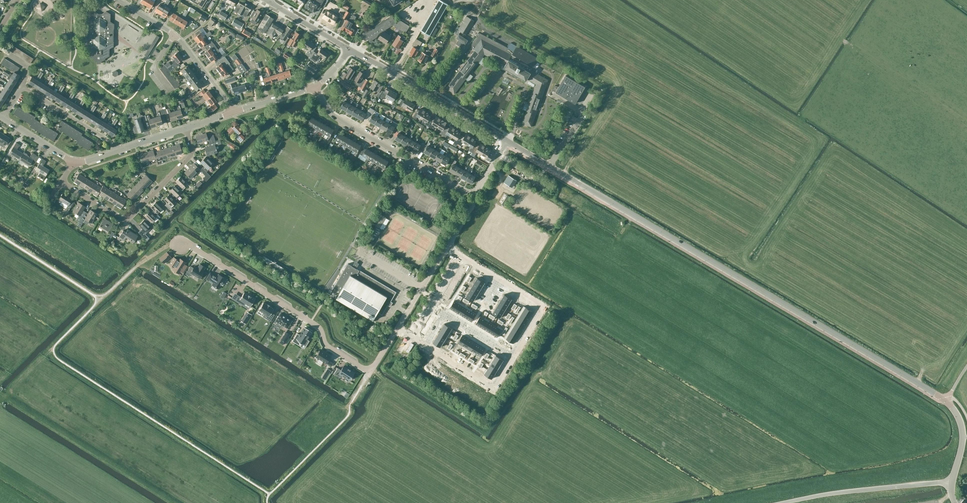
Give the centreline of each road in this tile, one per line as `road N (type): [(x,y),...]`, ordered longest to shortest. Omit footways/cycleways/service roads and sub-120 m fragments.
road 1 (unclassified): [(952,483),(963,436),(946,400),(508,141)]
road 2 (residential): [(181,239),(317,325),(326,343),(370,372),(398,329)]
road 3 (residential): [(462,257),(543,306),(494,386),(414,337)]
road 4 (residential): [(74,163),(61,184),(124,224),(192,153),(186,128)]
road 5 (unclassified): [(508,141),(350,49)]
road 6 (unclassified): [(782,502),(952,483)]
road 7 (residential): [(234,112),(180,41),(116,0)]
road 8 (residential): [(444,180),(332,114),(315,86)]
road 9 (residential): [(120,149),(22,88),(3,119)]
road 10 (residential): [(448,249),(508,141)]

